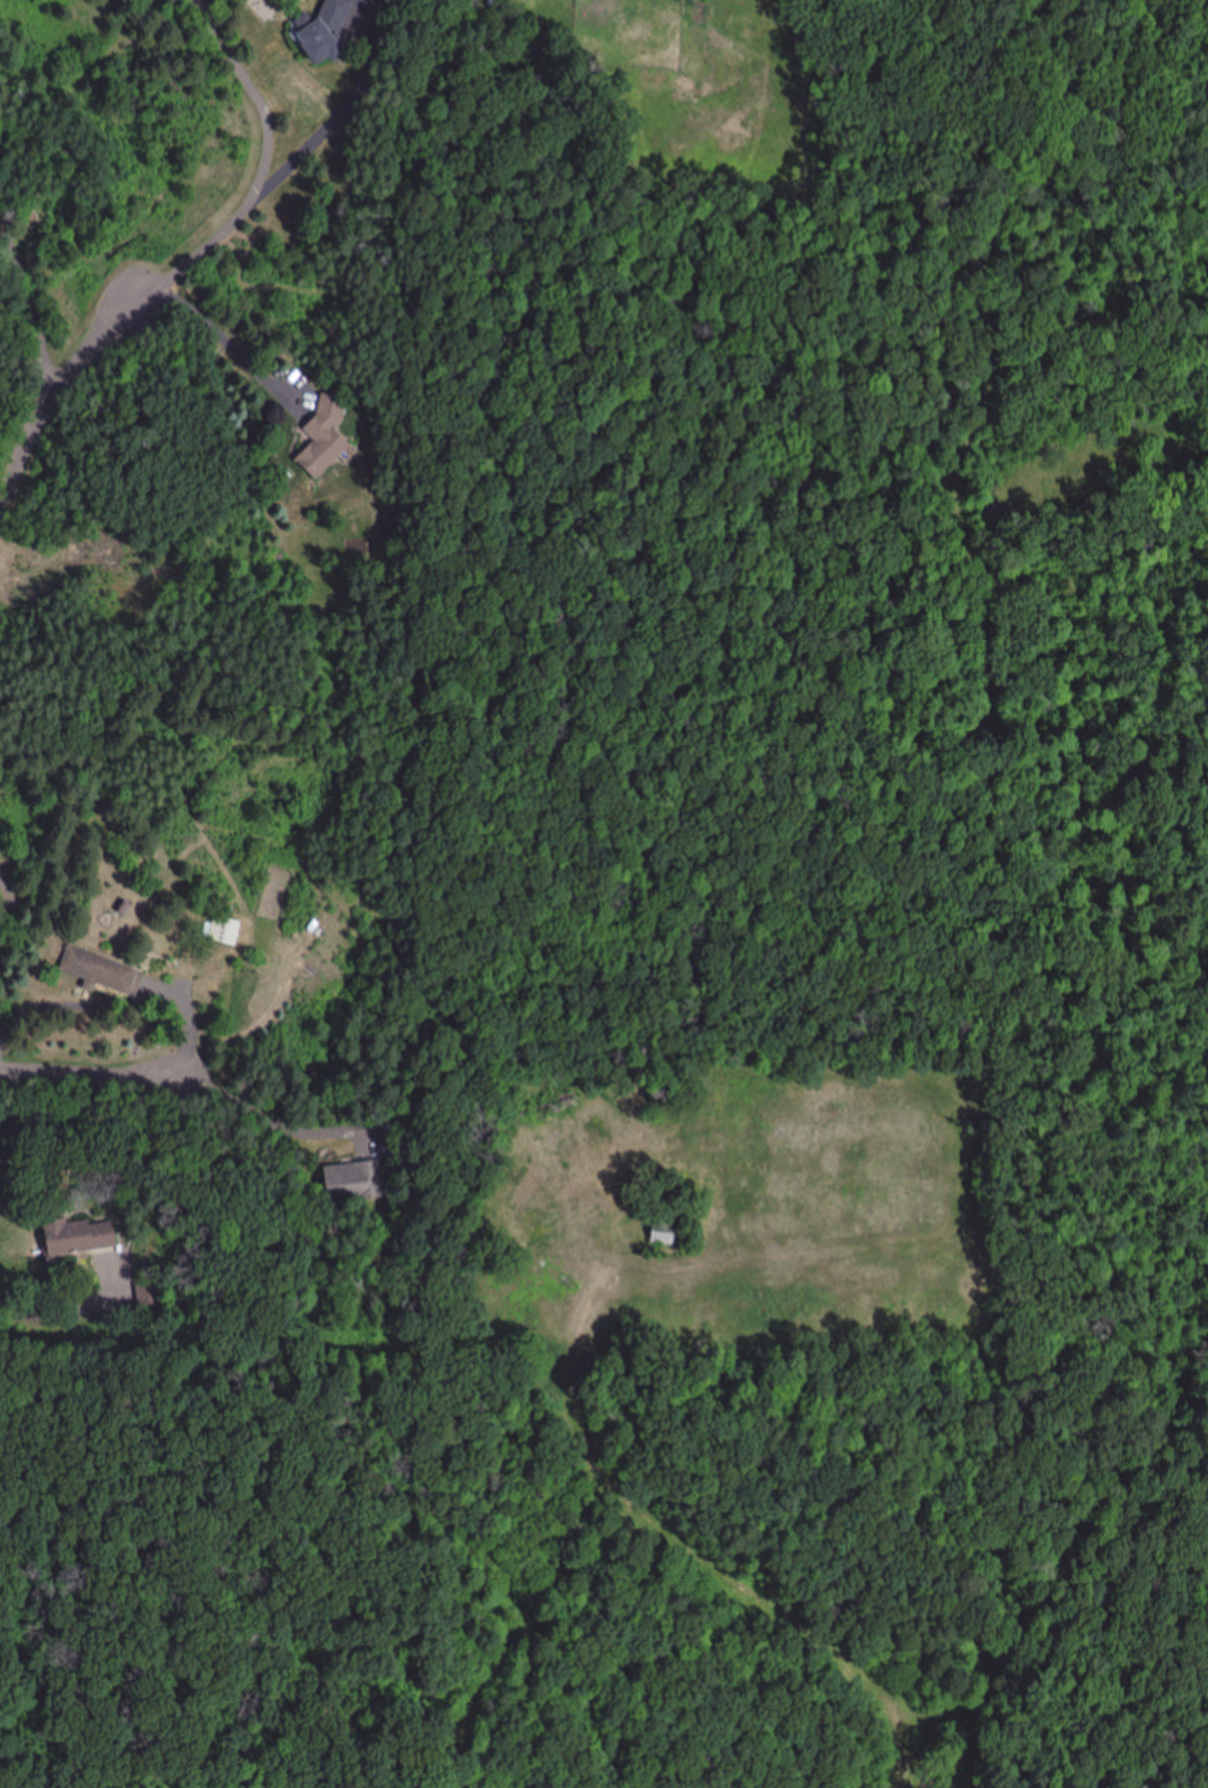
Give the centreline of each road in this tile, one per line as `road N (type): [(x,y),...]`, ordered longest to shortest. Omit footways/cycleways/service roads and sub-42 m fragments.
road 1 (residential): [(0,522),(43,410),(137,296)]
road 2 (residential): [(0,1070),(183,1079)]
road 3 (residential): [(99,343),(237,427)]

